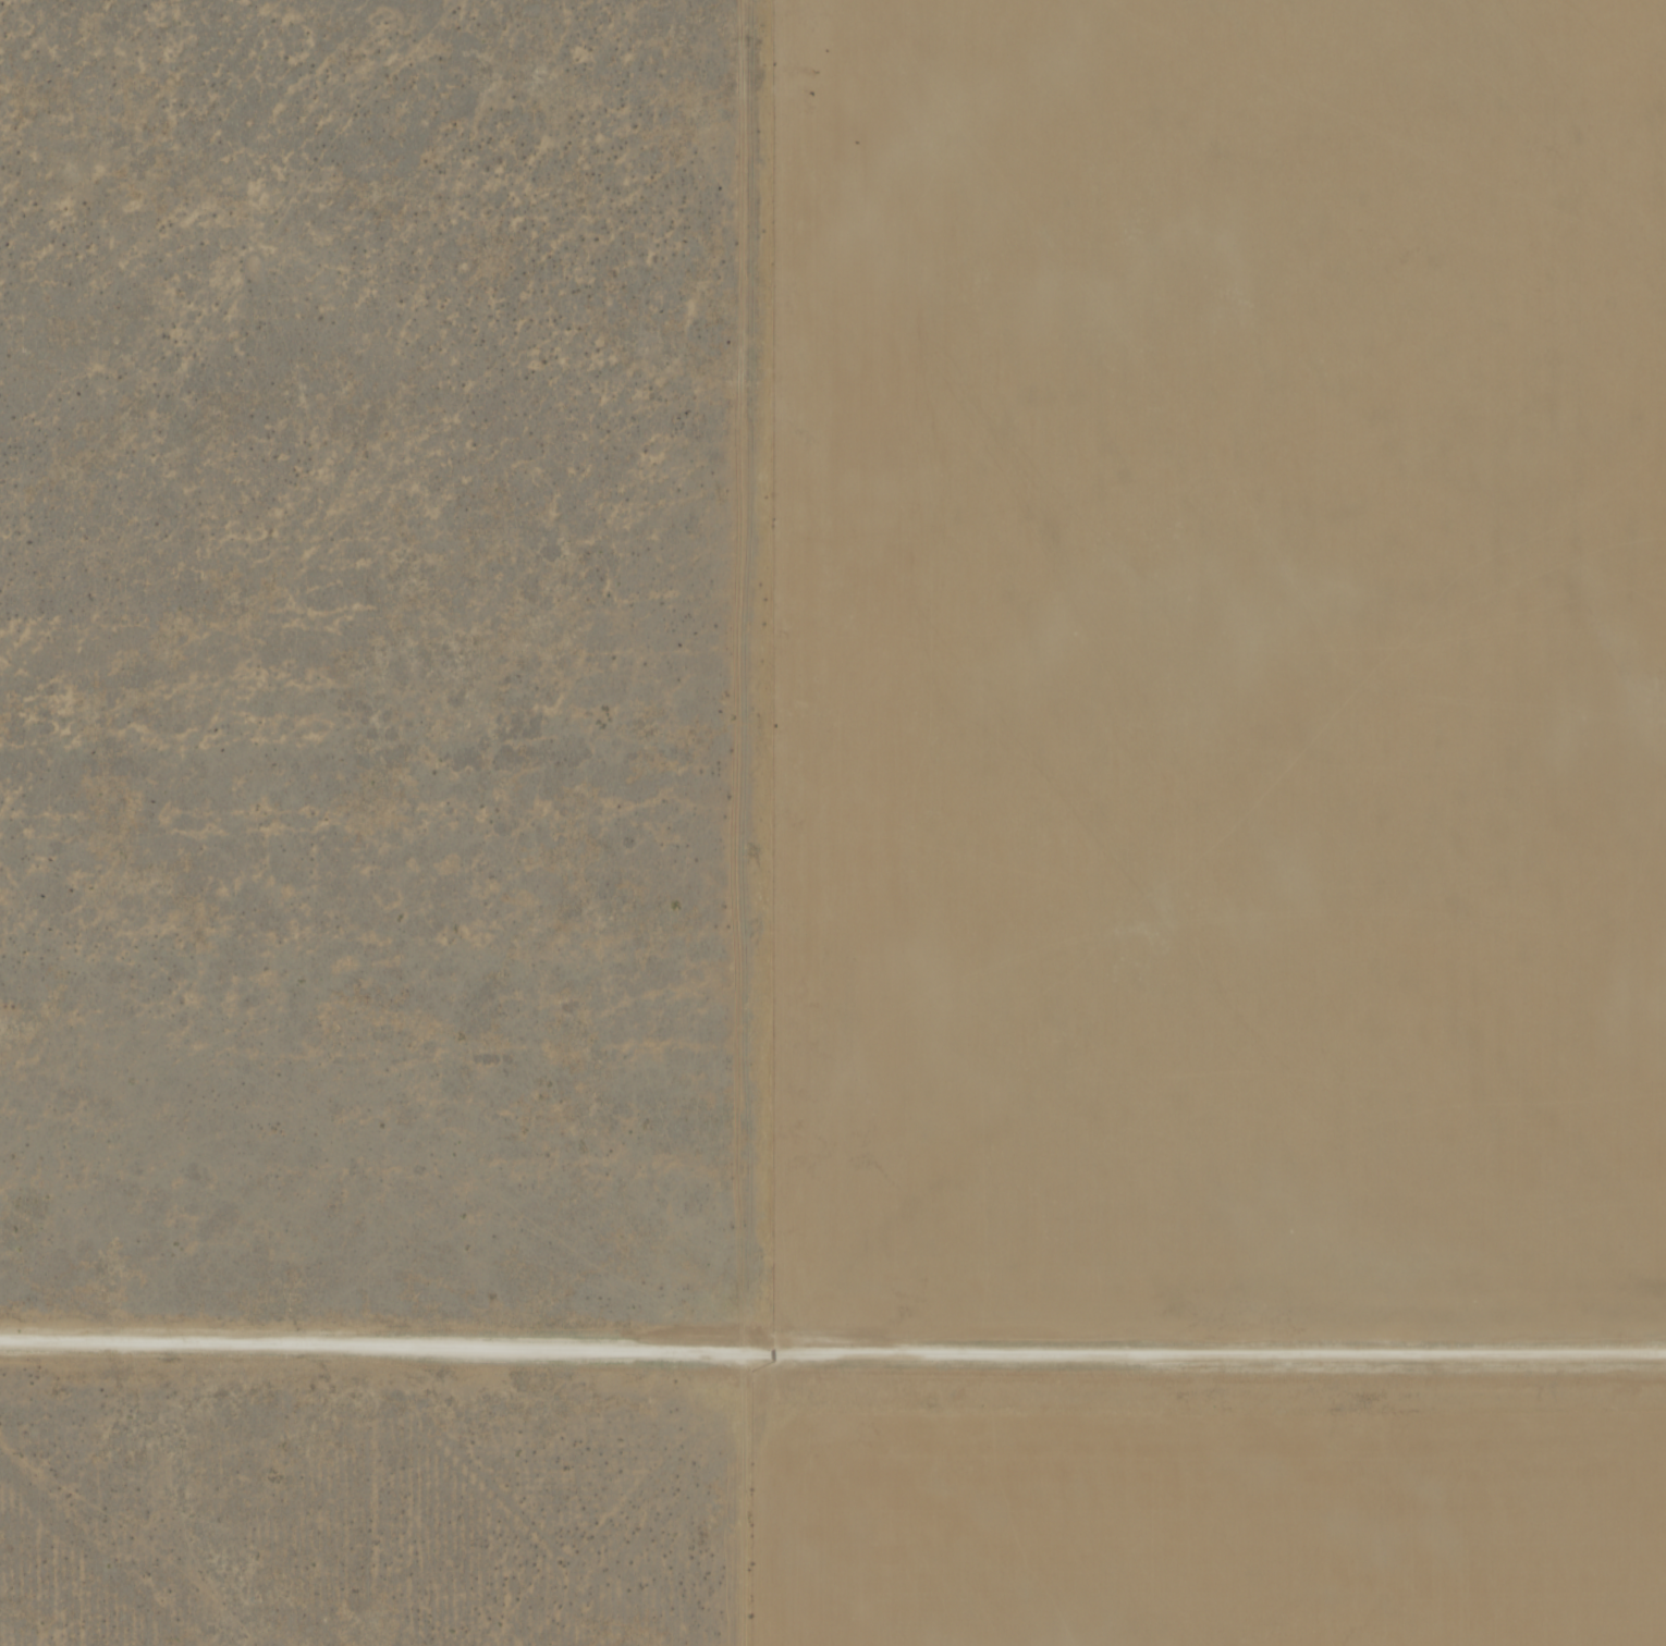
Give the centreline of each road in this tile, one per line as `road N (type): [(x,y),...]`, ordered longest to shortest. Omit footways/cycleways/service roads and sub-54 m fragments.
road 1 (residential): [(0,1342),(1665,1356)]

